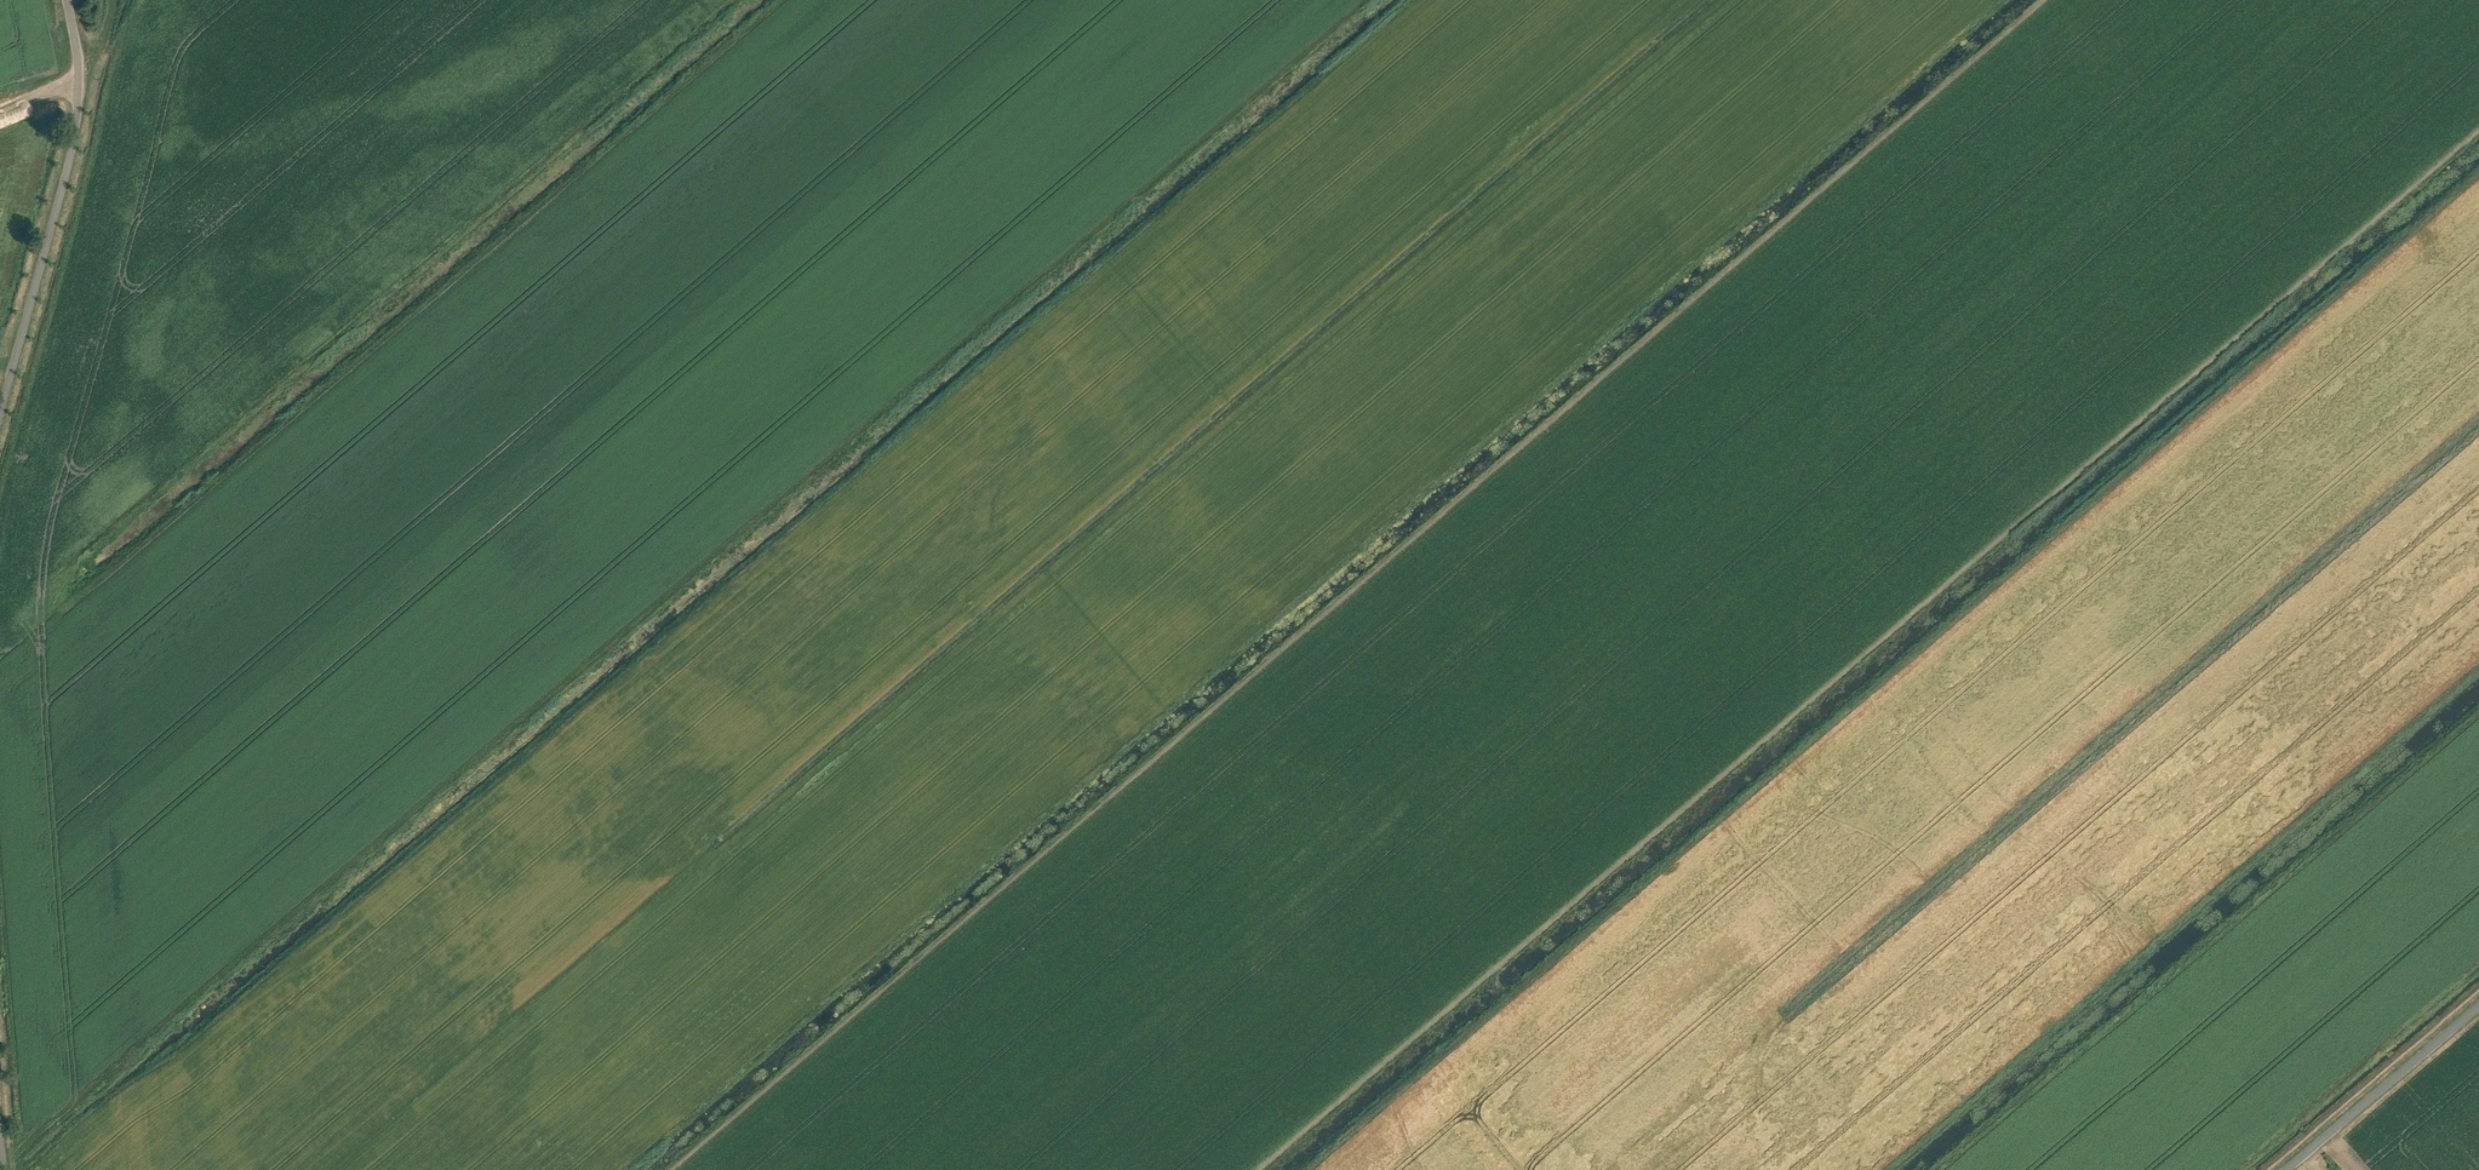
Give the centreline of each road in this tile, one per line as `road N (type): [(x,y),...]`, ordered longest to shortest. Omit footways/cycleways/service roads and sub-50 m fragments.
road 1 (unclassified): [(0,416),(79,118),(66,0)]
road 2 (unclassified): [(2288,1169),(2478,1008)]

